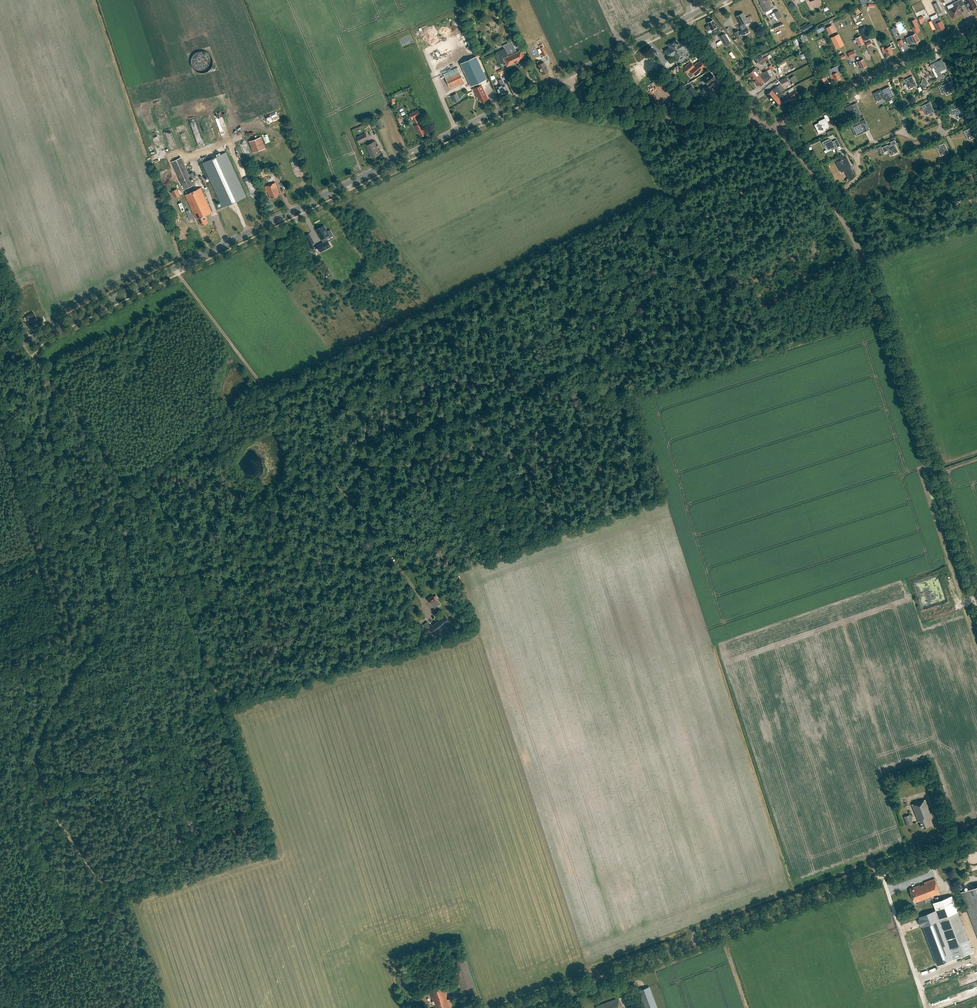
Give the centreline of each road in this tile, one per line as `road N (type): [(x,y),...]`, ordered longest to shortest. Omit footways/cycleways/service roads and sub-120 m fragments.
road 1 (tertiary): [(0,354),(567,76)]
road 2 (unclassified): [(976,599),(863,257),(779,128)]
road 3 (unclassified): [(522,1007),(976,836)]
road 4 (residential): [(779,128),(976,24)]
road 5 (unclassified): [(756,122),(591,108),(567,76)]
road 6 (track): [(833,200),(858,177),(862,150),(899,131),(922,135),(949,125)]
road 7 (tertiary): [(567,76),(685,18)]
road 8 (unclassified): [(756,122),(756,102),(685,18)]

